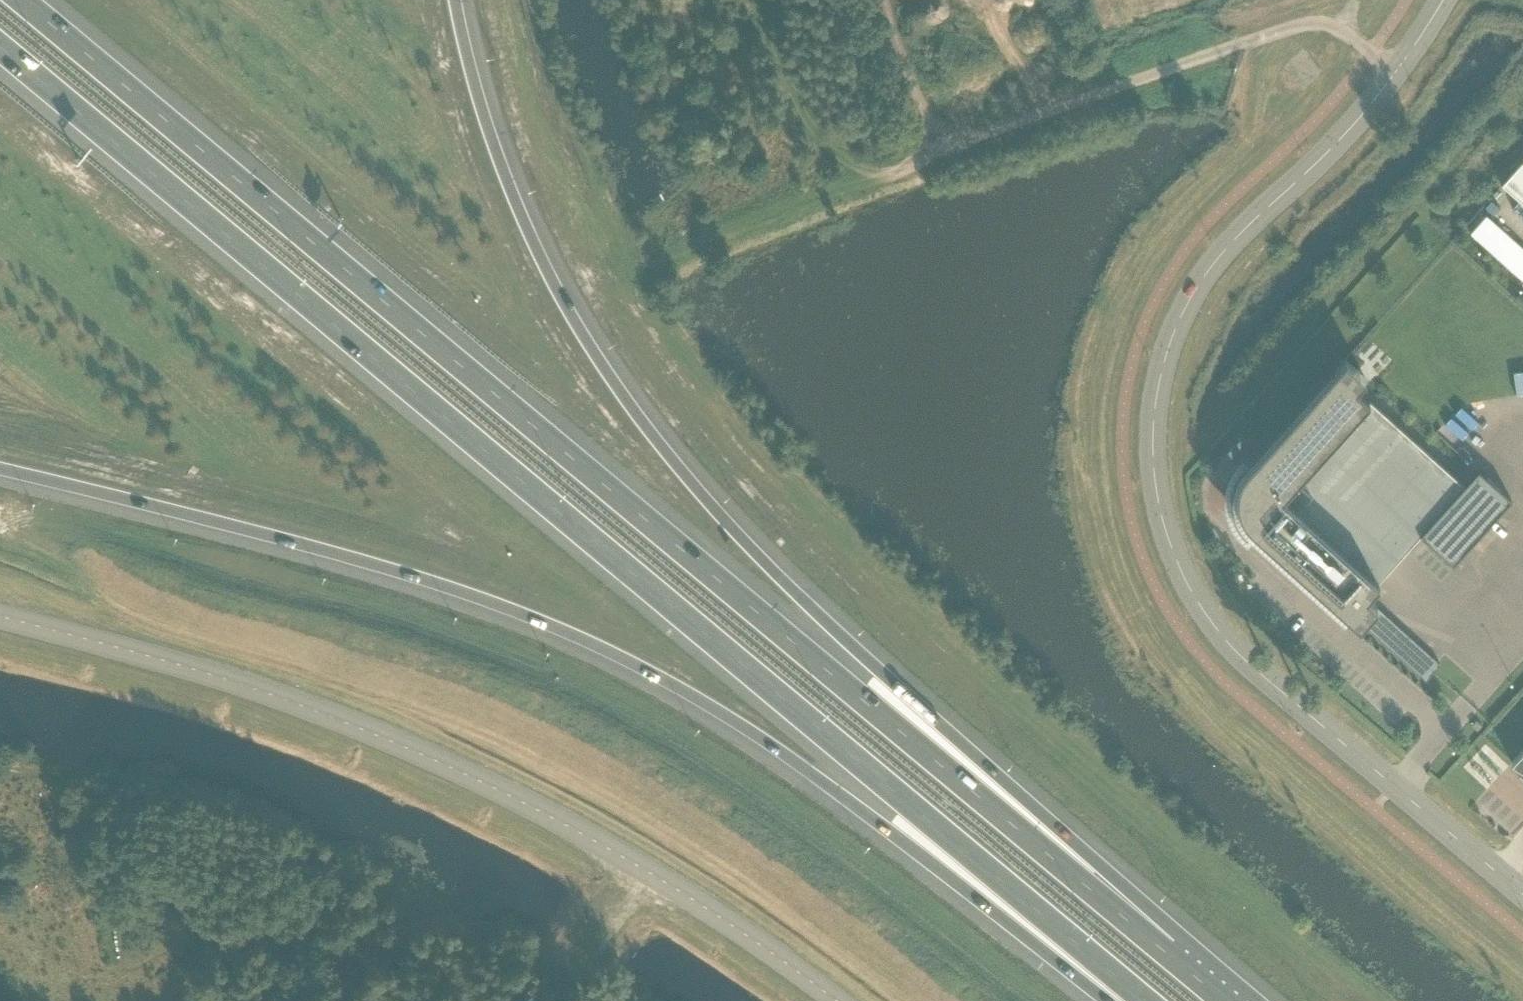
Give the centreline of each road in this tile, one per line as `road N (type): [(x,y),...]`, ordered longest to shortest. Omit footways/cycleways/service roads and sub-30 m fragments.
road 1 (motorway): [(1169,955),(23,0)]
road 2 (motorway): [(0,52),(1141,1000)]
road 3 (motorway): [(0,469),(409,574),(590,643),(758,737),(1115,1000)]
road 4 (motorway): [(1169,955),(842,637),(659,442),(535,247),(492,140),(456,0)]
road 5 (tertiary): [(1522,895),(1232,650),(1181,573),(1154,467),(1154,399),(1187,303),(1229,243),(1369,106),(1442,0)]
road 6 (secondary): [(835,1000),(627,860),(440,761),(240,684),(0,616)]
road 7 (track): [(946,156),(885,176),(834,151),(792,91),(756,0)]
road 8 (track): [(946,156),(885,0)]

